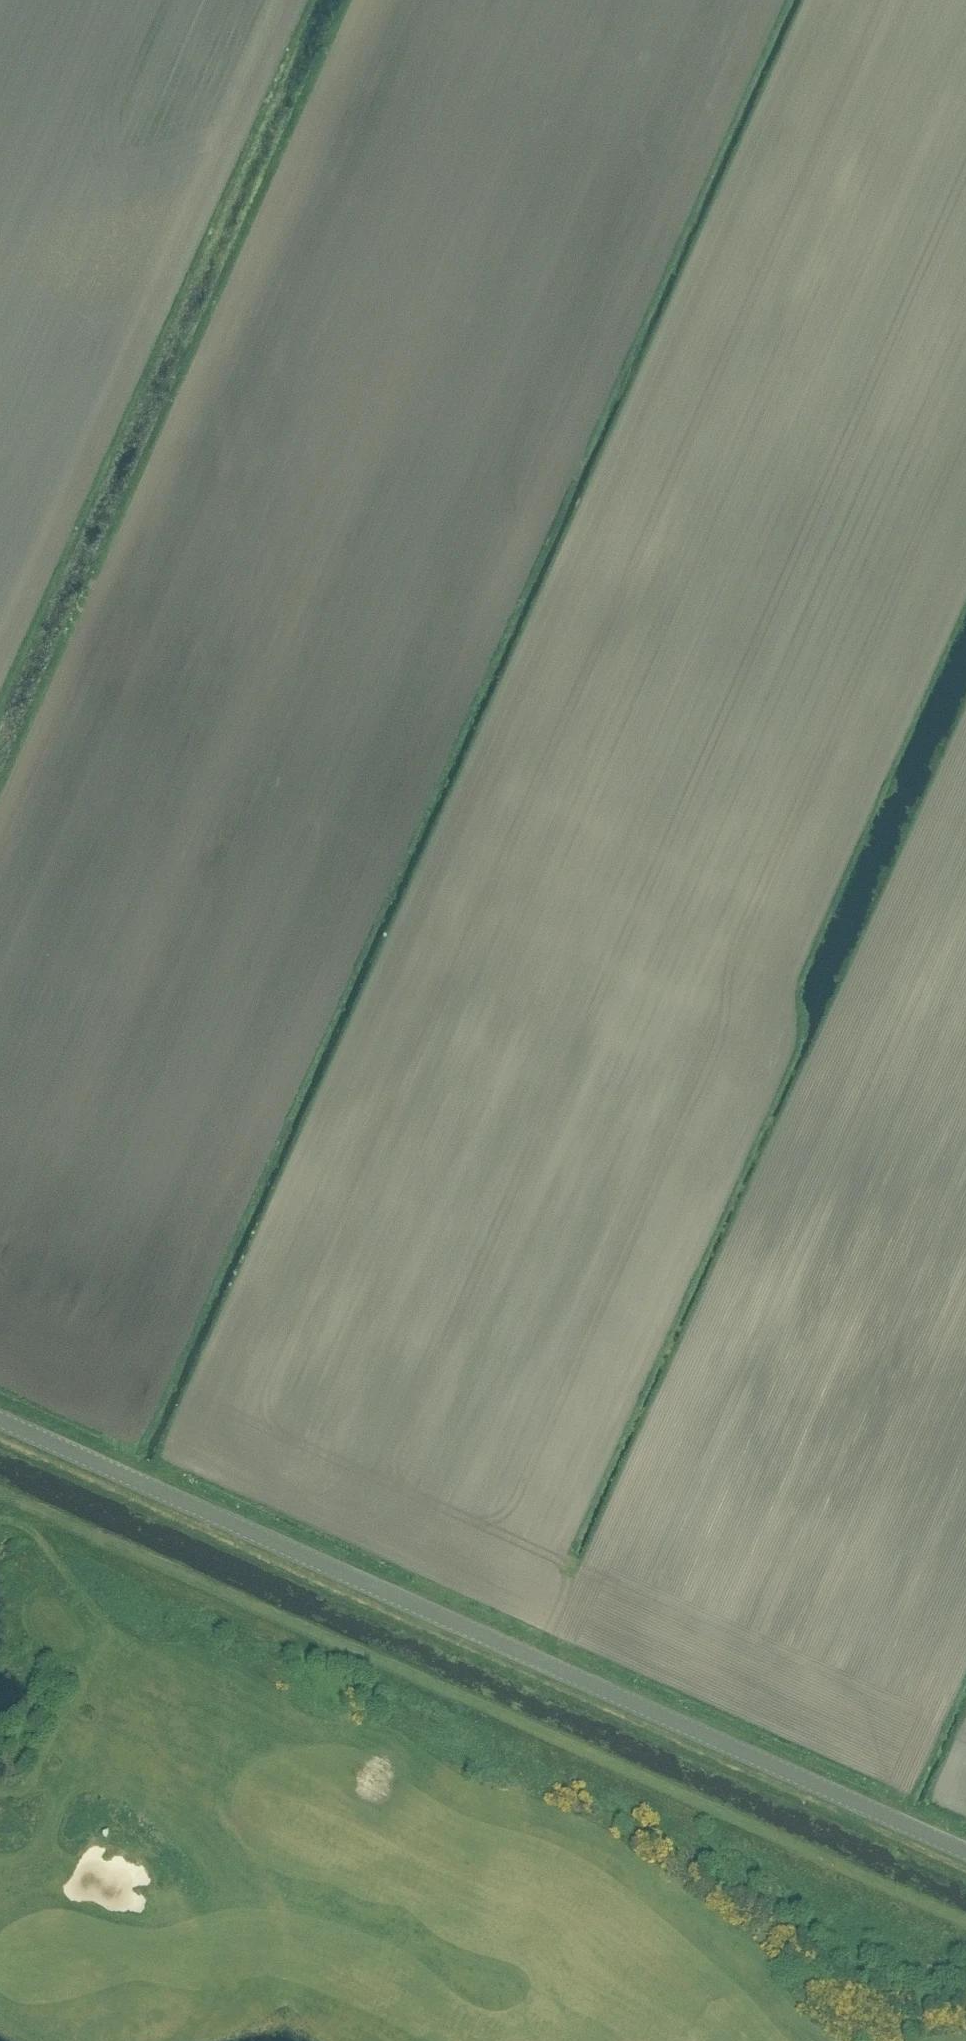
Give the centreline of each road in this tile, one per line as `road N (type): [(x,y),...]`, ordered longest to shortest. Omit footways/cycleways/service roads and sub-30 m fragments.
road 1 (unclassified): [(965,1853),(0,1419)]

